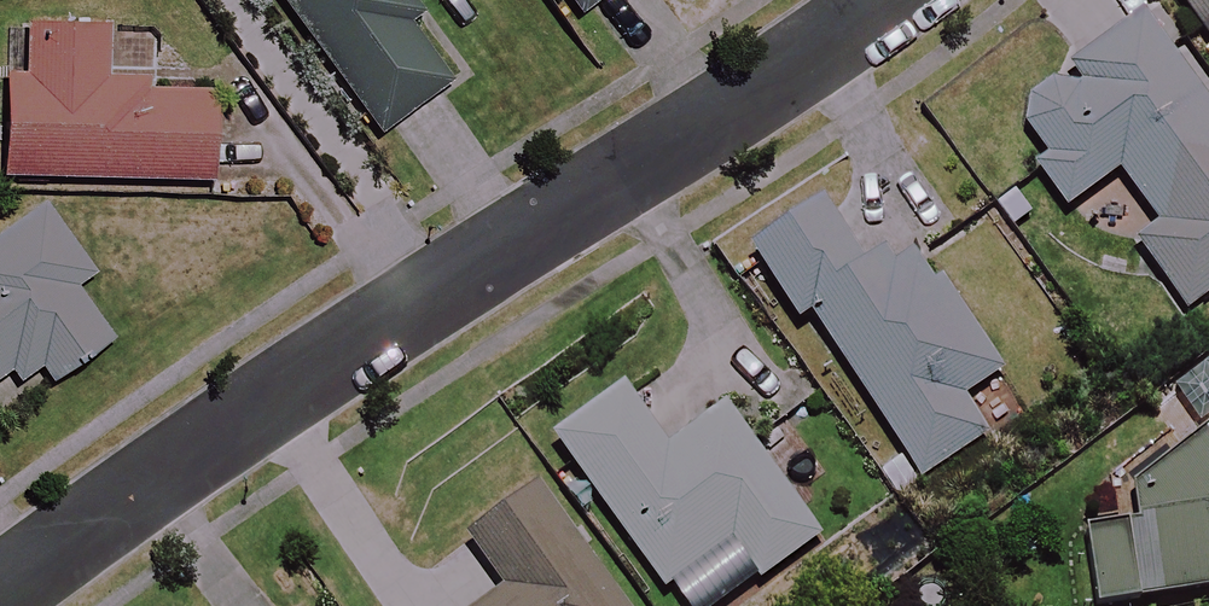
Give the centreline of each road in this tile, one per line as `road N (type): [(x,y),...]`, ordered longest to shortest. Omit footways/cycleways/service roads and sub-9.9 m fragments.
road 1 (residential): [(881,0),(637,170),(293,380),(0,591)]

